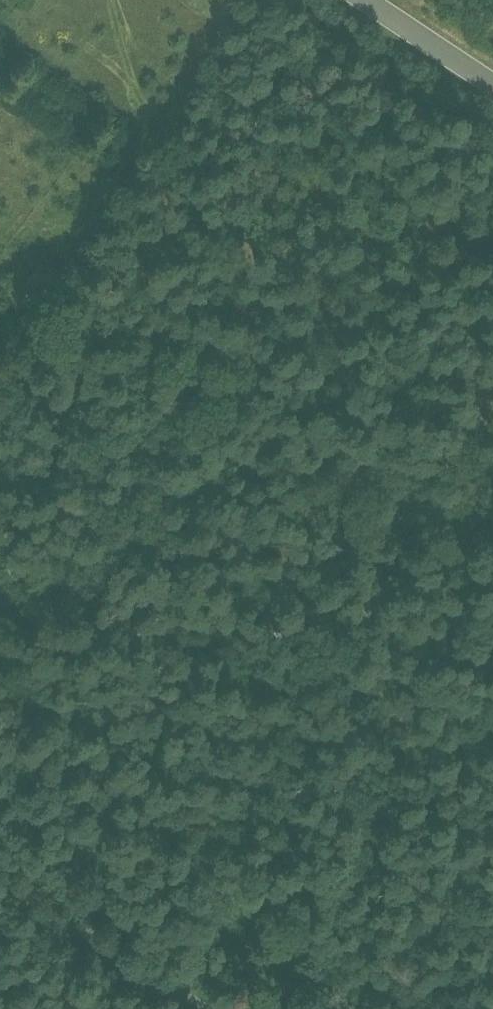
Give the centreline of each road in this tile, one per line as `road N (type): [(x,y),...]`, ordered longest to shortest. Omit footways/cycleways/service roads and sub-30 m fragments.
road 1 (unclassified): [(492,80),(371,0)]

